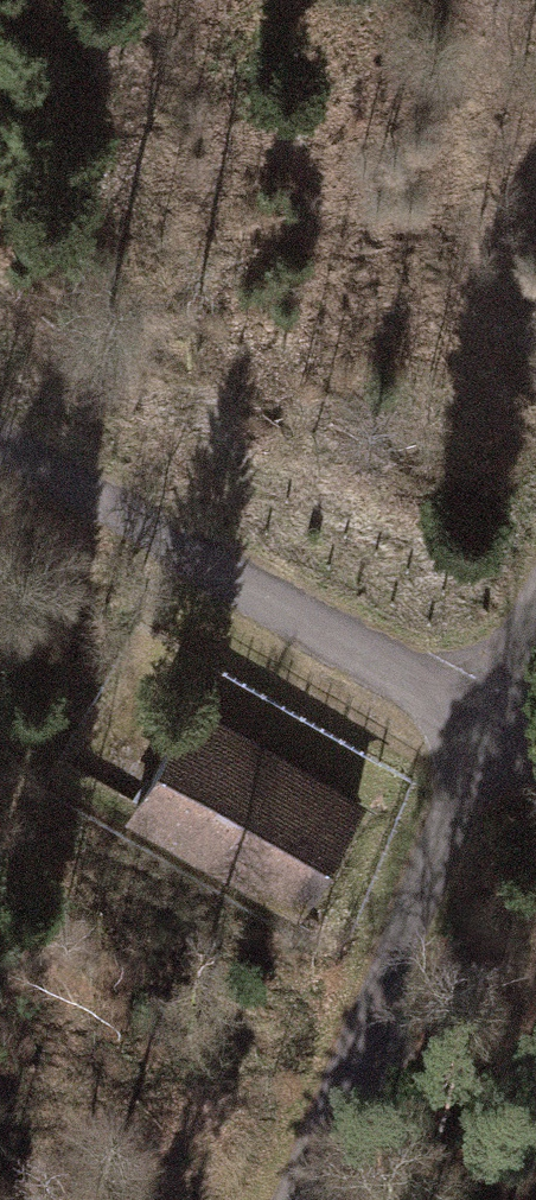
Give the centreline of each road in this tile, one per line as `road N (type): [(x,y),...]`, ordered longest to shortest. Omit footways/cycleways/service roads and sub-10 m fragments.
road 1 (unclassified): [(483,730),(0,447)]
road 2 (unclassified): [(282,1199),(483,730)]
road 3 (unclassified): [(483,730),(535,616)]

